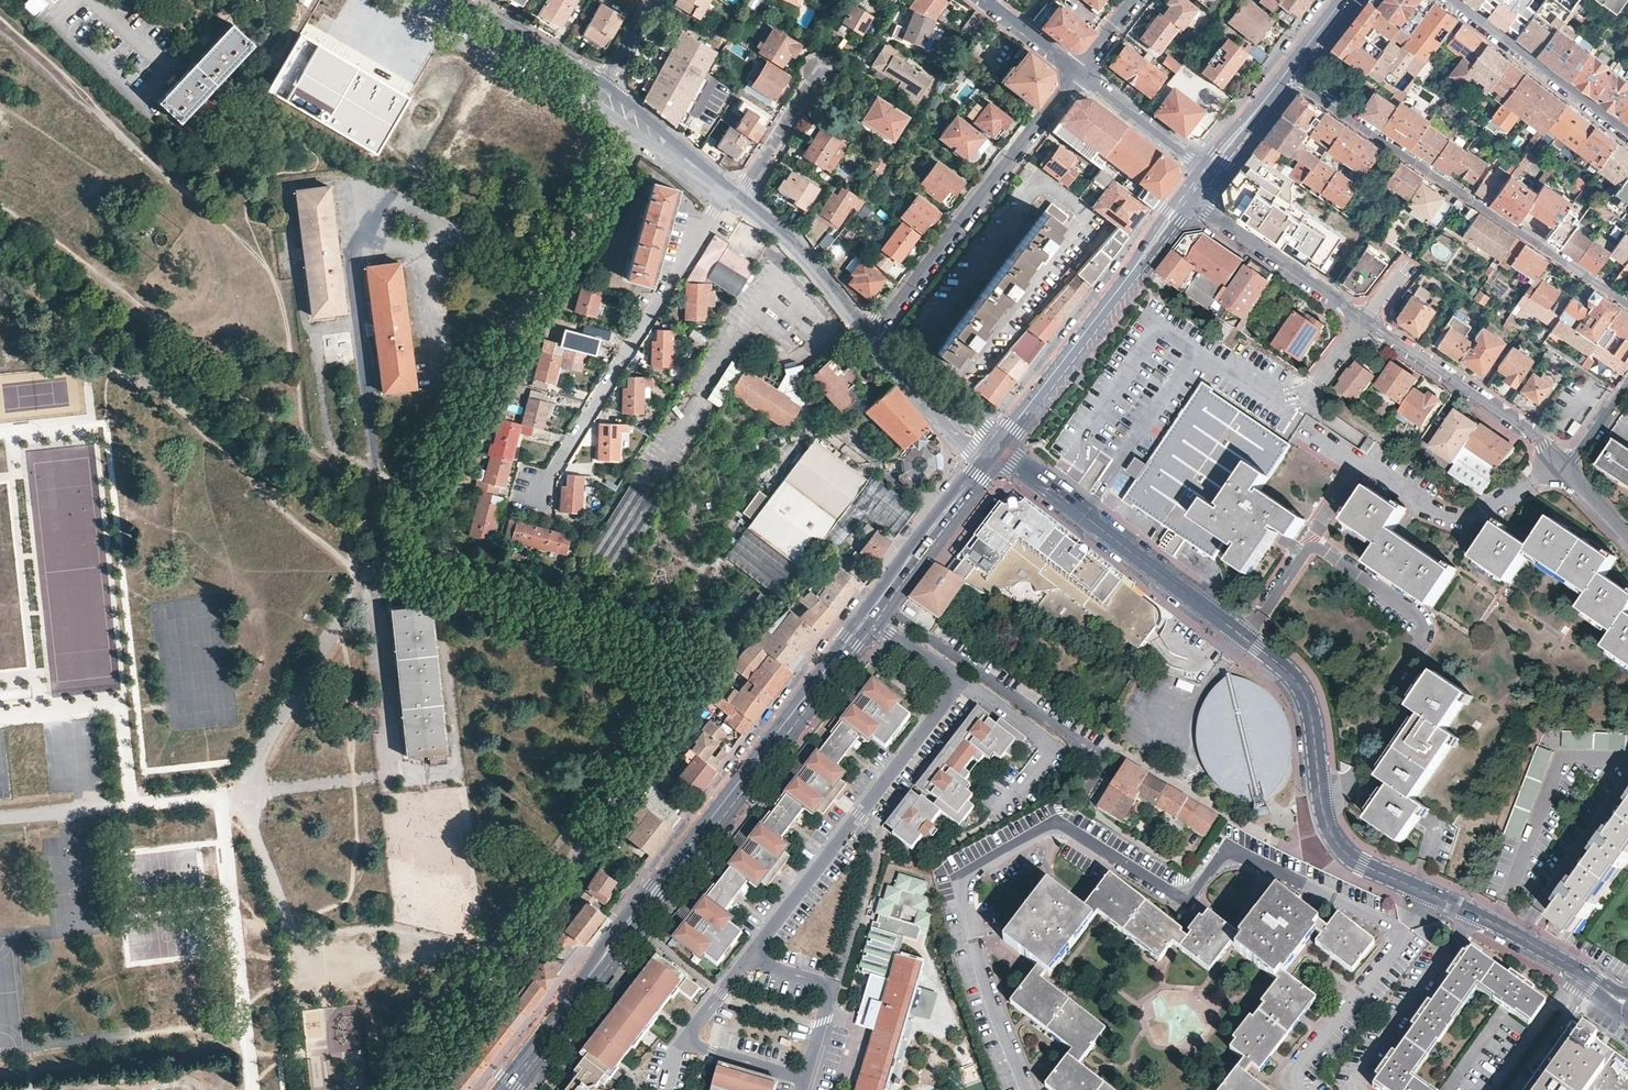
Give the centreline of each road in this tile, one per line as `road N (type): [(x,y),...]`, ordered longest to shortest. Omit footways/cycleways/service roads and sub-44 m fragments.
road 1 (residential): [(1624,1012),(1575,968),(1351,855),(1324,815),(1312,716),(1297,681),(998,450)]
road 2 (secondary): [(868,620),(505,1089)]
road 3 (residential): [(868,620),(939,665),(952,677),(951,689),(751,956)]
road 4 (residential): [(1286,75),(1627,301)]
road 5 (residential): [(536,495),(733,192)]
road 6 (residential): [(871,335),(1079,71)]
road 7 (residential): [(1080,797),(1104,756),(880,605)]
road 8 (secondary): [(1190,198),(998,450)]
road 9 (residential): [(1366,320),(1544,444),(1564,467)]
road 10 (residential): [(751,956),(683,1039),(806,1079)]
road 11 (residential): [(1627,132),(1451,0)]
road 12 (residential): [(1190,198),(1366,320)]
road 13 (residential): [(871,335),(786,235),(733,192)]
road 14 (residential): [(419,0),(574,92),(589,88)]
road 15 (secondary): [(998,450),(880,605)]
road 16 (residential): [(998,450),(871,335)]
road 17 (residential): [(1211,170),(1079,71)]
road 18 (residential): [(733,192),(599,96)]
road 19 (residential): [(589,88),(587,70),(468,0)]
road 20 (residential): [(733,192),(748,183),(821,71)]
road 21 (secondary): [(1286,75),(1211,170)]

